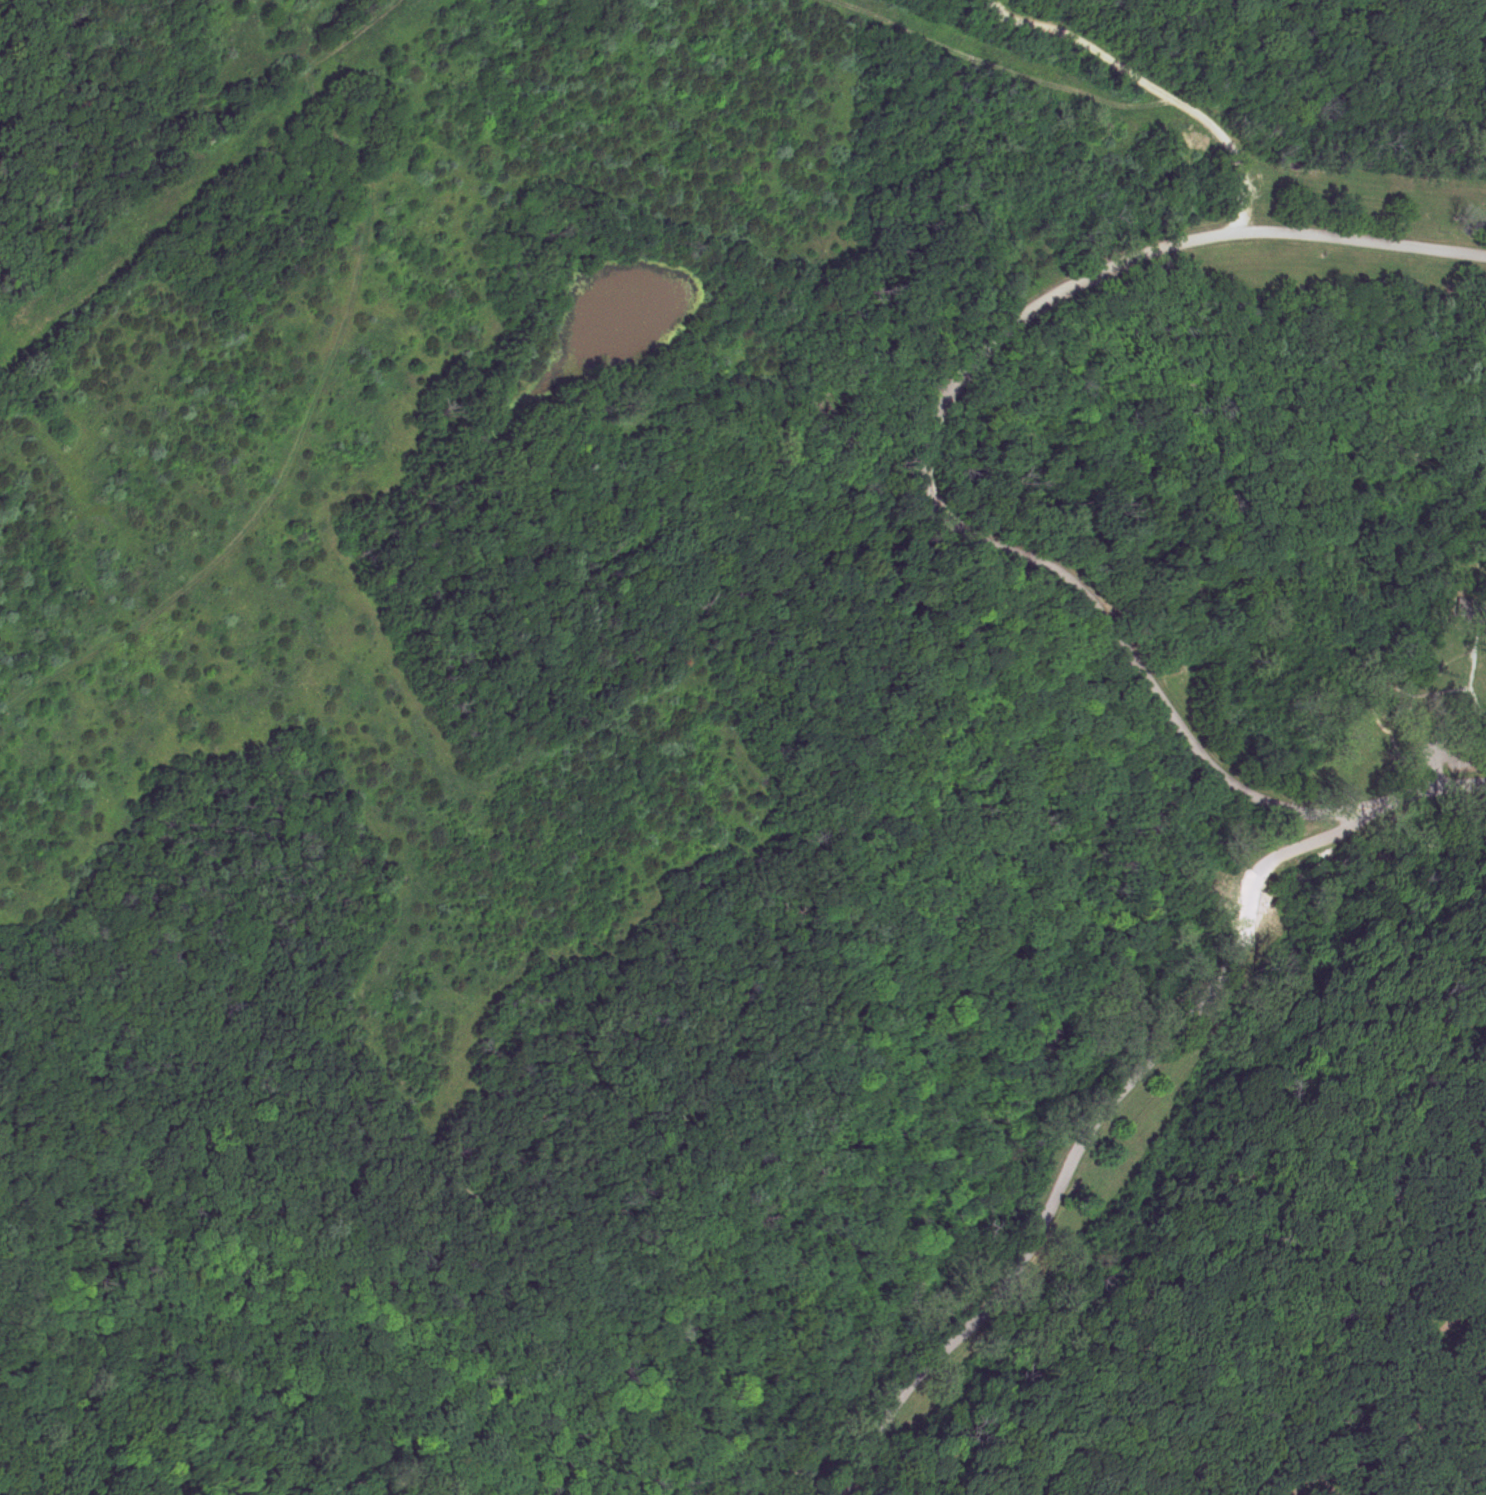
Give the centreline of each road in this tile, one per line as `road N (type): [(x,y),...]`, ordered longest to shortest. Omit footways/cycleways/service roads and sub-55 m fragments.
road 1 (tertiary): [(1485,785),(1333,816),(1229,784),(1165,713),(1087,598),(1068,581),(967,536),(924,494),(916,472),(939,396),(980,347),(1031,306),(1129,254),(1274,232),(1485,254)]

